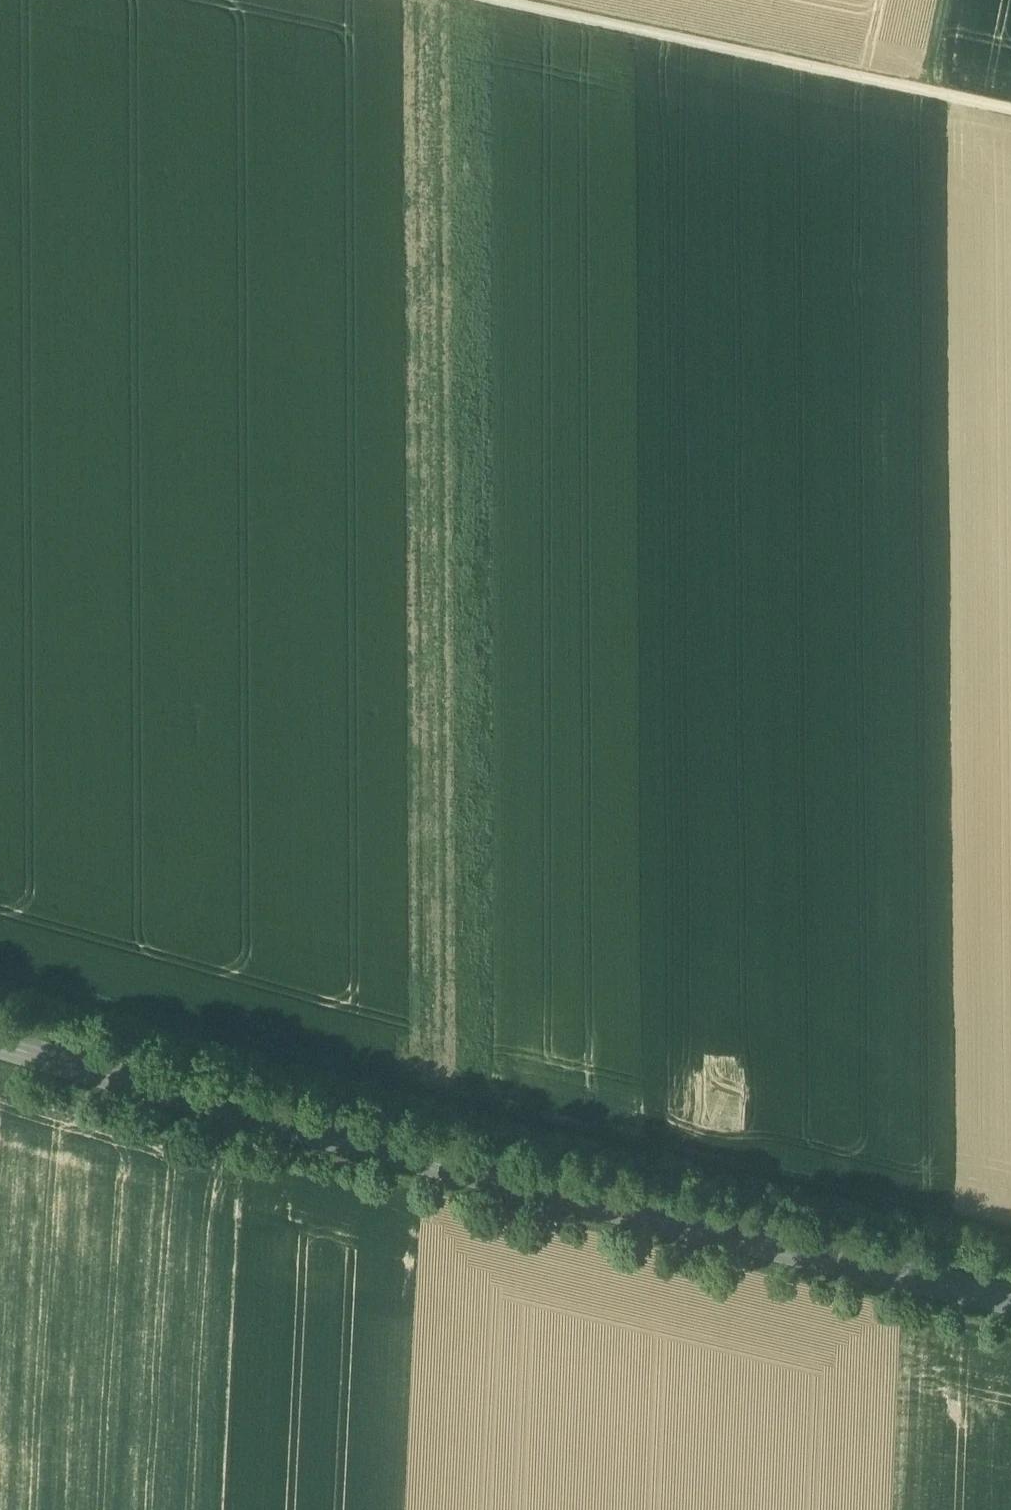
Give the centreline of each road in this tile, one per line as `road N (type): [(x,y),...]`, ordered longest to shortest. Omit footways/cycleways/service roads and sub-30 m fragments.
road 1 (tertiary): [(0,1048),(405,1165),(1010,1305)]
road 2 (track): [(1010,110),(477,0)]

